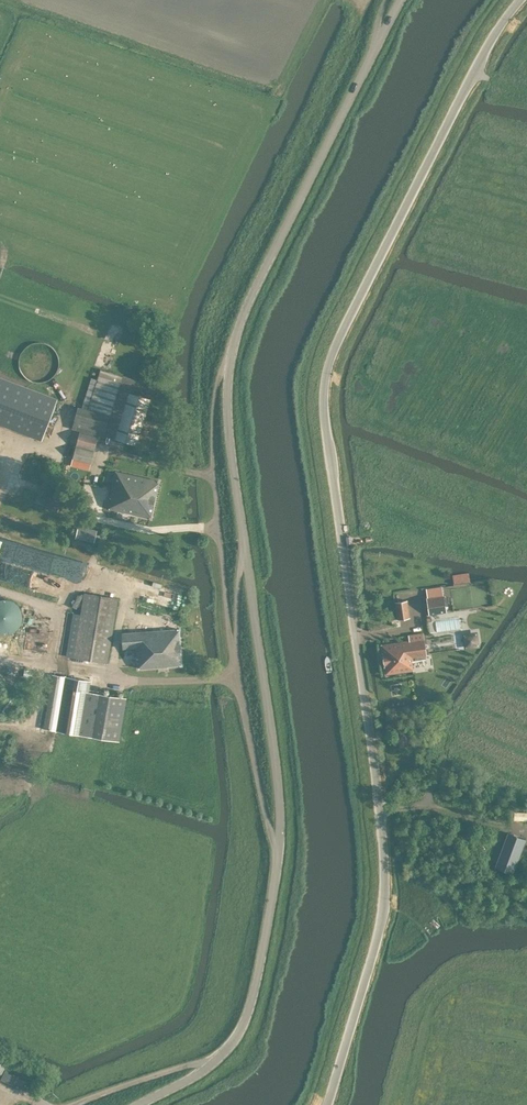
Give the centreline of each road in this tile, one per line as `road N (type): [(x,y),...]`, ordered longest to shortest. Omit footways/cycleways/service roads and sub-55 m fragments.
road 1 (tertiary): [(134,1104),(215,1060),(241,1027),(253,994),(279,821),(228,430),(230,355),(244,310),(400,0)]
road 2 (unclassified): [(326,1104),(380,926),(384,869),(325,384),(336,345),(472,73),(518,0)]
road 3 (track): [(143,680),(46,666),(34,727),(0,725)]

